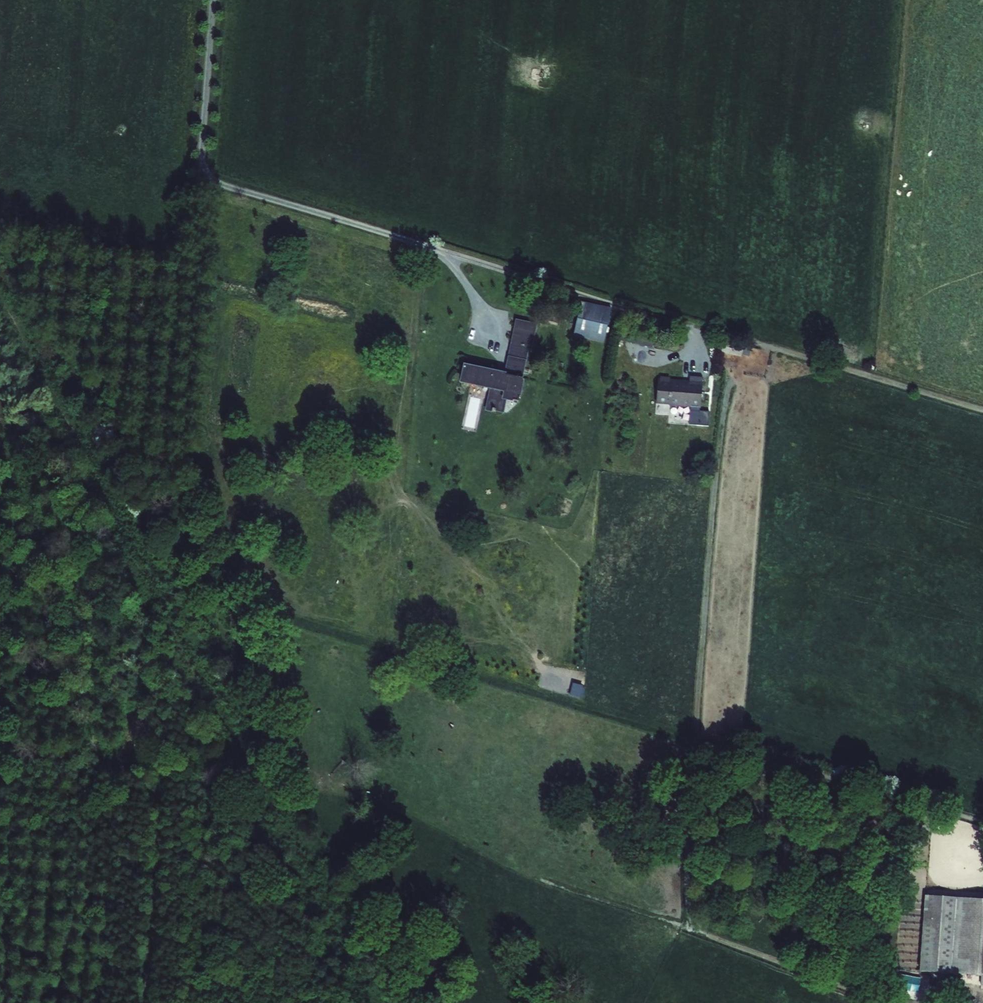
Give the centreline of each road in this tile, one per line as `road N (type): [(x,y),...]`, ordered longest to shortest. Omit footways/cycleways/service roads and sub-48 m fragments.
road 1 (unclassified): [(982,410),(215,181),(203,159),(212,0)]
road 2 (track): [(143,1002),(166,606),(206,173)]

